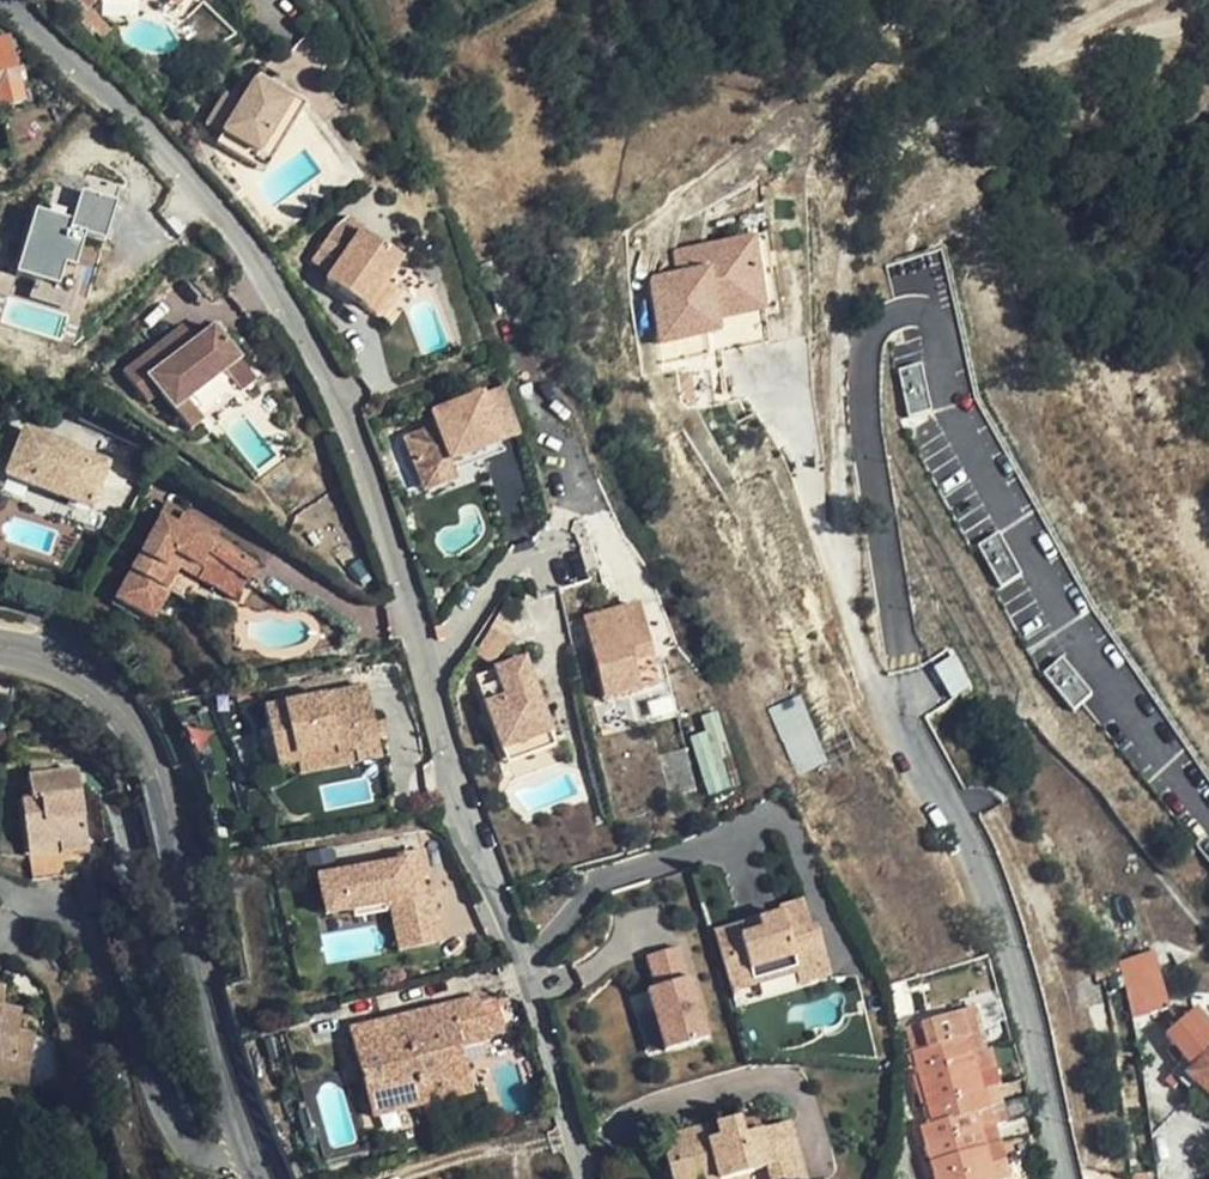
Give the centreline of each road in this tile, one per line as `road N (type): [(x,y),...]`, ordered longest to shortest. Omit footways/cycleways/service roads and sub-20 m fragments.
road 1 (residential): [(585,1178),(552,1044),(463,795),(348,407),(275,276),(216,194),(14,0)]
road 2 (residential): [(1068,1178),(989,888),(873,668),(843,565)]
road 3 (tertiary): [(0,647),(41,655),(109,694),(150,758),(208,1029),(258,1178)]

